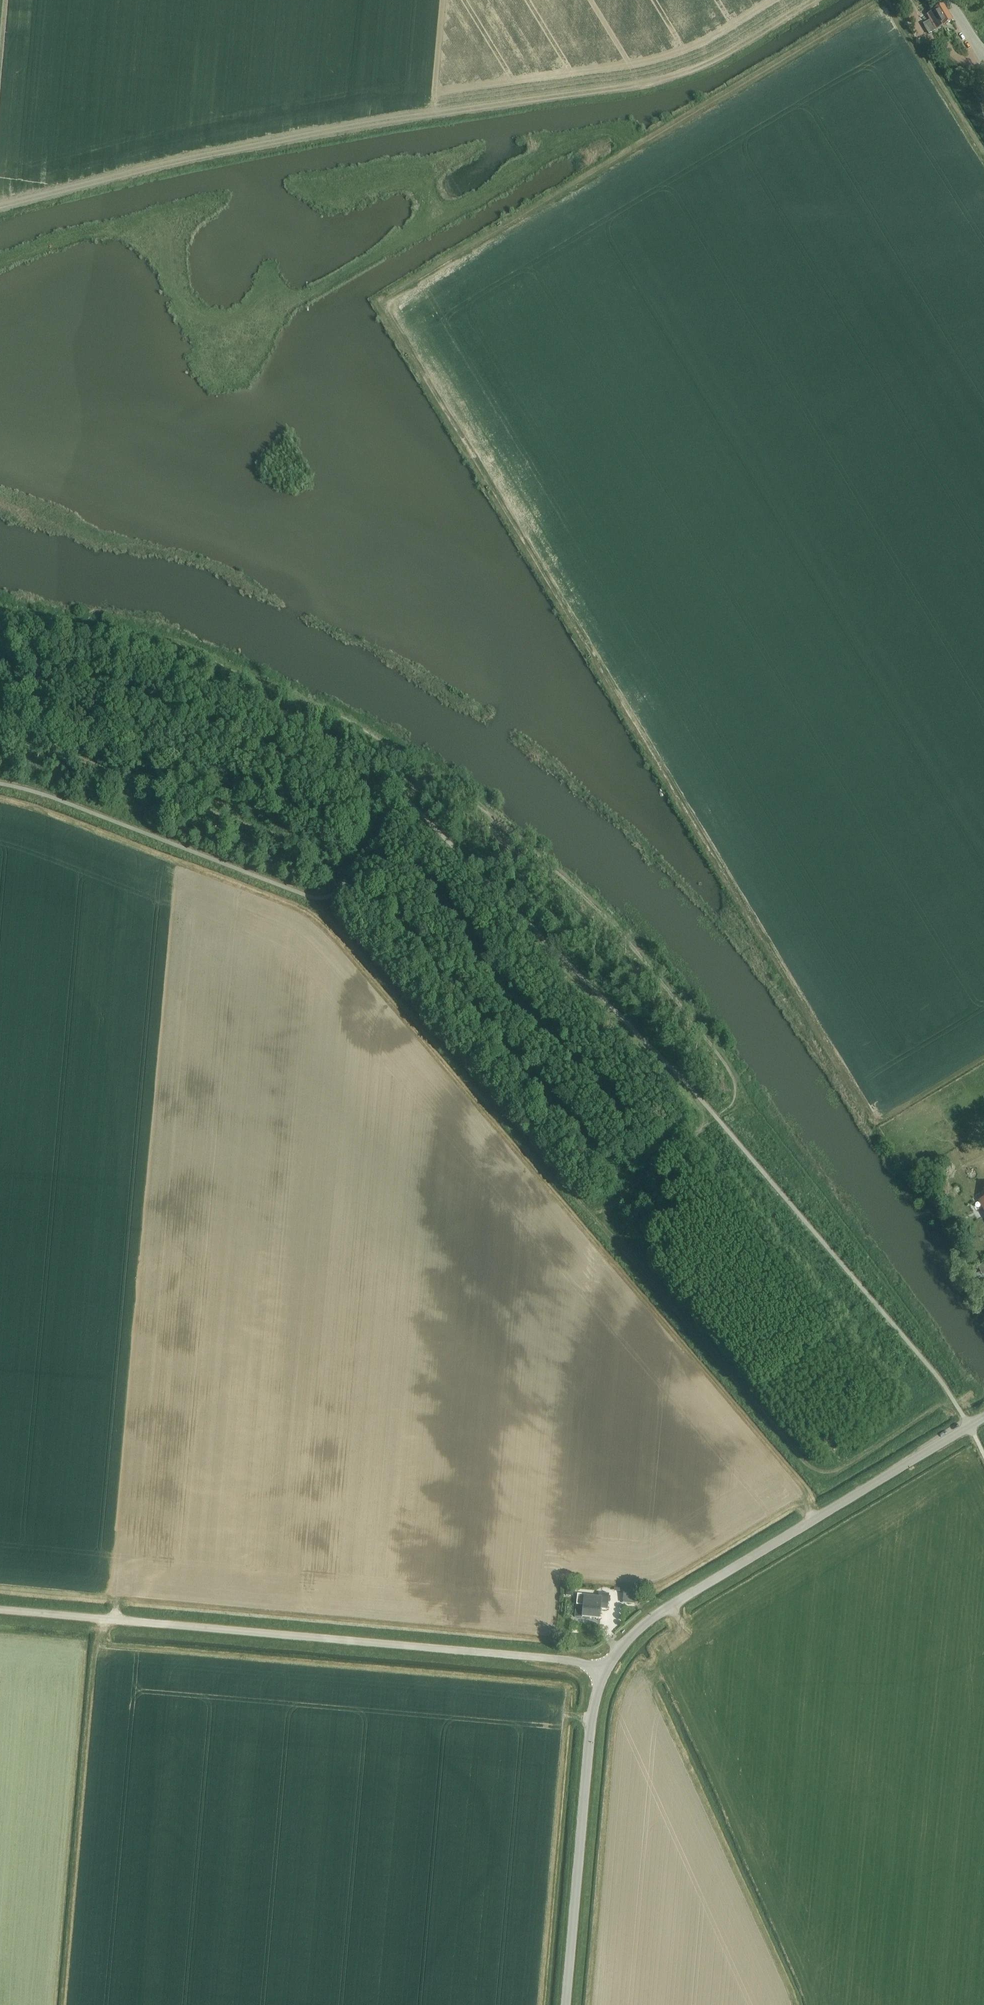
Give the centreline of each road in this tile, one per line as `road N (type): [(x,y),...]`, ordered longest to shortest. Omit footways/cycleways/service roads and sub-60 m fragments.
road 1 (unclassified): [(605,1672),(574,1662),(0,1610)]
road 2 (unclassified): [(605,1672),(665,1608),(983,1417)]
road 3 (unclassified): [(567,2004),(592,1720),(605,1672)]

